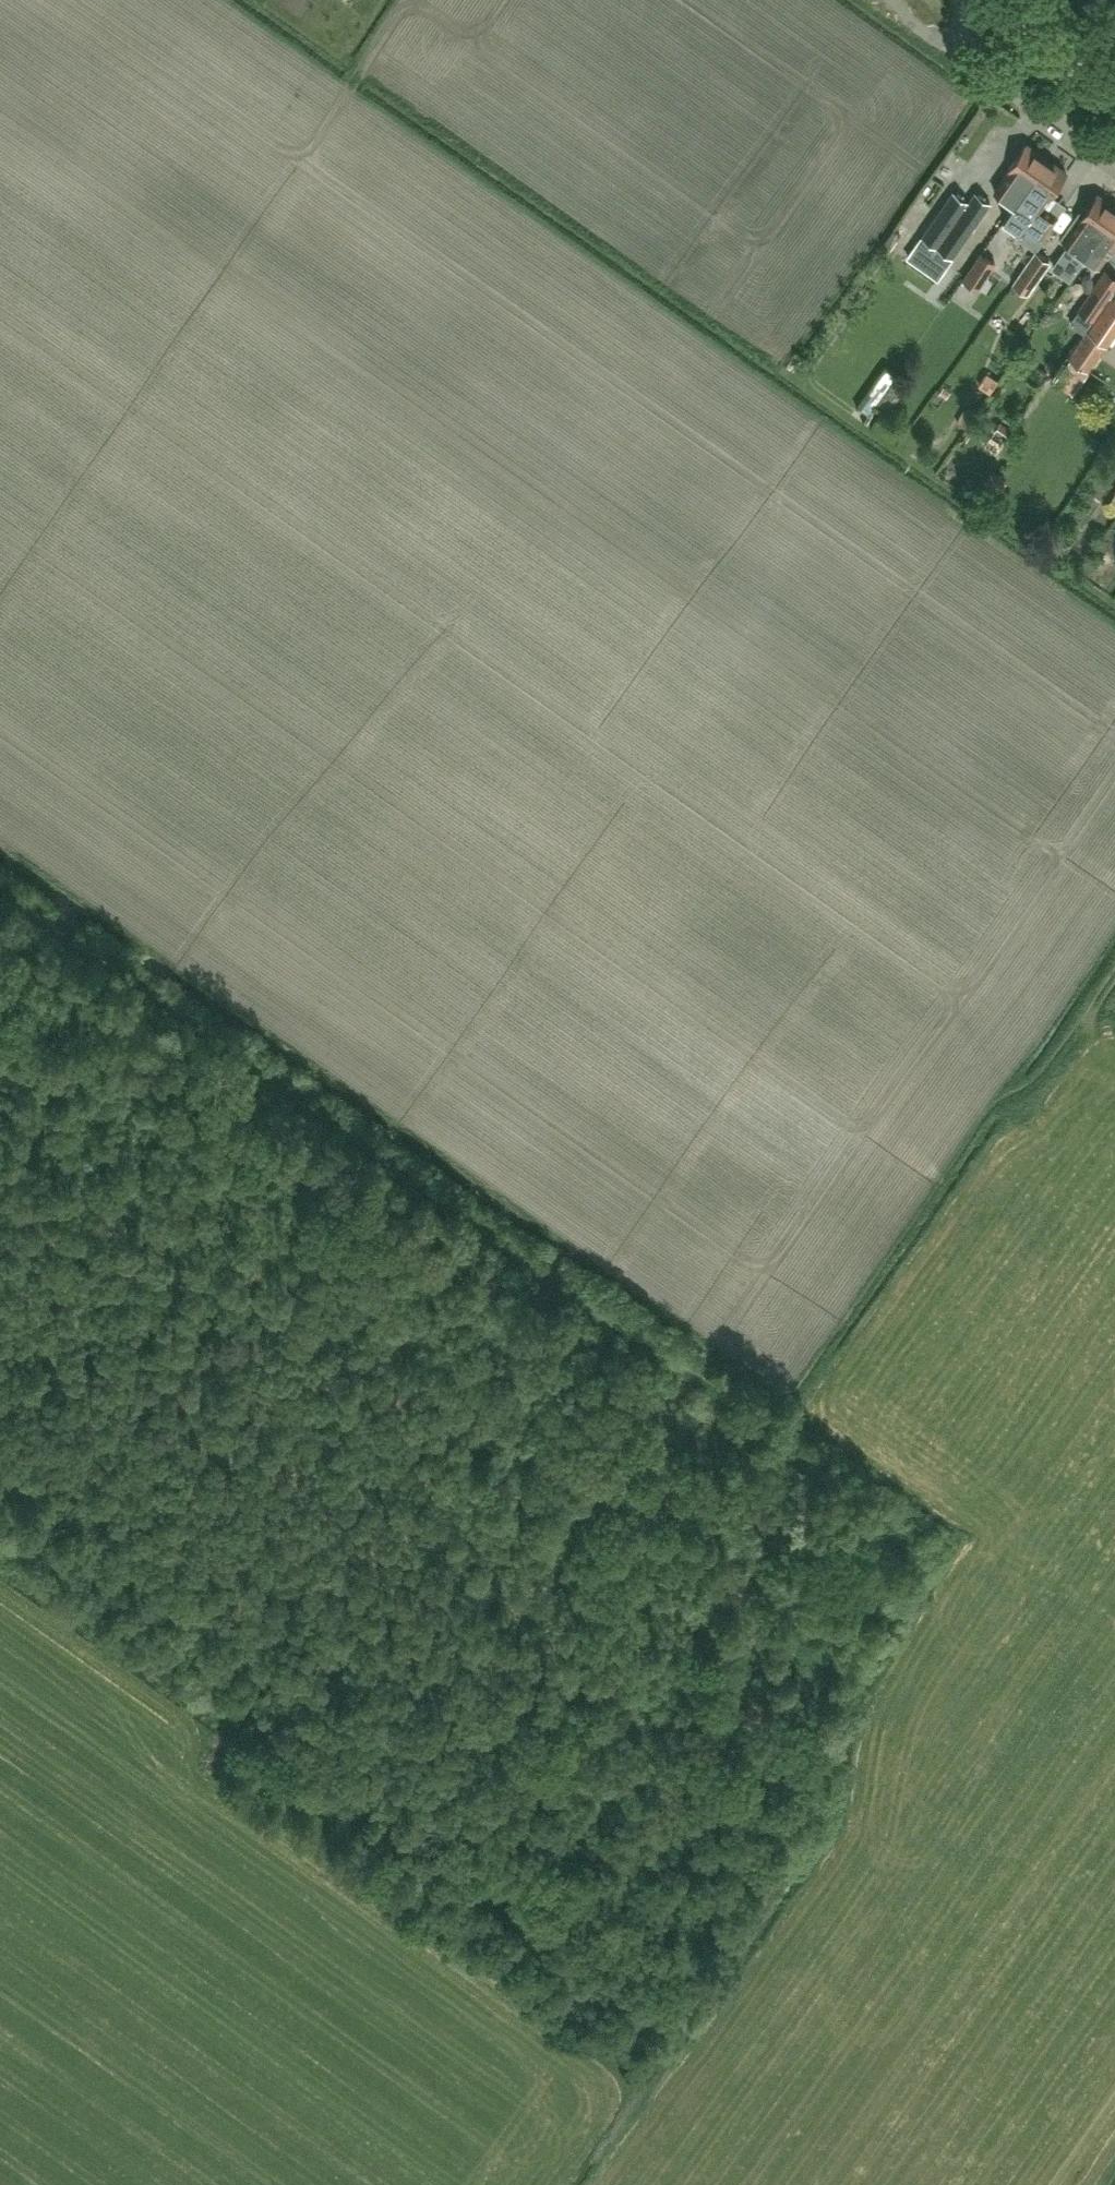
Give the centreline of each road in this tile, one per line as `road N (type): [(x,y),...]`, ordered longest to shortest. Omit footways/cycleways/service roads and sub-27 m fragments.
road 1 (unclassified): [(1114,156),(893,0)]
road 2 (unclassified): [(1114,93),(983,0)]

